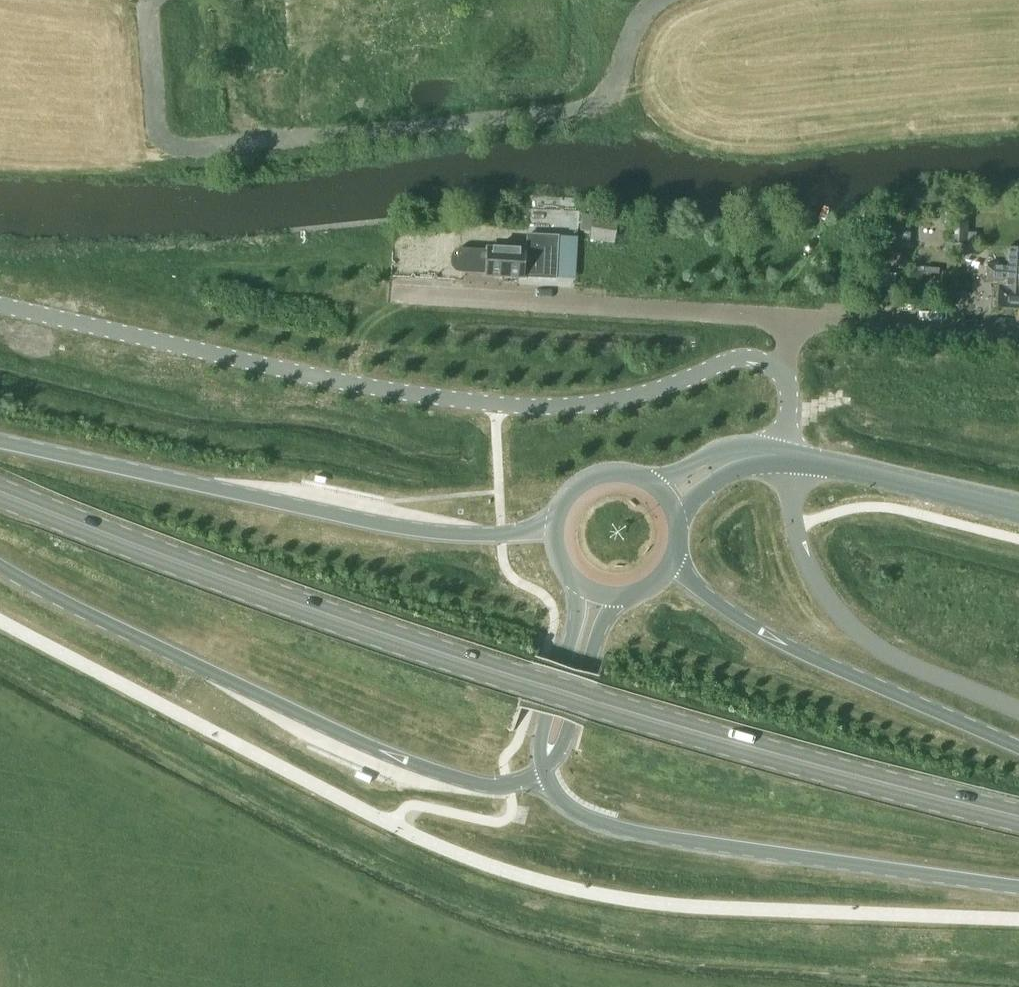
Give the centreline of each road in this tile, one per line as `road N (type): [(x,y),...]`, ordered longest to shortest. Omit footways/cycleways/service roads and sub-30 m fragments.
road 1 (primary): [(1018,822),(849,781),(415,649),(0,493)]
road 2 (unclassified): [(780,370),(743,355),(650,393),(571,405),(496,404),(293,371),(0,303)]
road 3 (primary): [(0,567),(407,761),(484,785),(543,769)]
road 4 (primary): [(556,523),(502,534),(406,530),(0,442)]
road 5 (track): [(270,0),(272,112),(282,127),(303,134),(585,106),(604,93),(633,19),(653,0)]
road 6 (primary): [(543,769),(565,803),(600,823),(1018,894)]
road 7 (primary): [(1018,751),(774,639),(732,614),(674,561)]
road 8 (unclassified): [(406,294),(790,317)]
road 9 (unclassified): [(1018,710),(891,655),(842,616),(795,526),(787,451)]
road 10 (secondary): [(1018,508),(787,451)]
road 11 (unclassified): [(790,317),(1018,330)]
road 12 (secondary): [(577,583),(578,618),(540,738),(543,769)]
road 13 (secondary): [(543,769),(561,747),(598,630),(622,597)]
road 14 (secondary): [(787,451),(734,444),(645,479)]
road 15 (secondary): [(677,517),(740,465),(787,451)]

